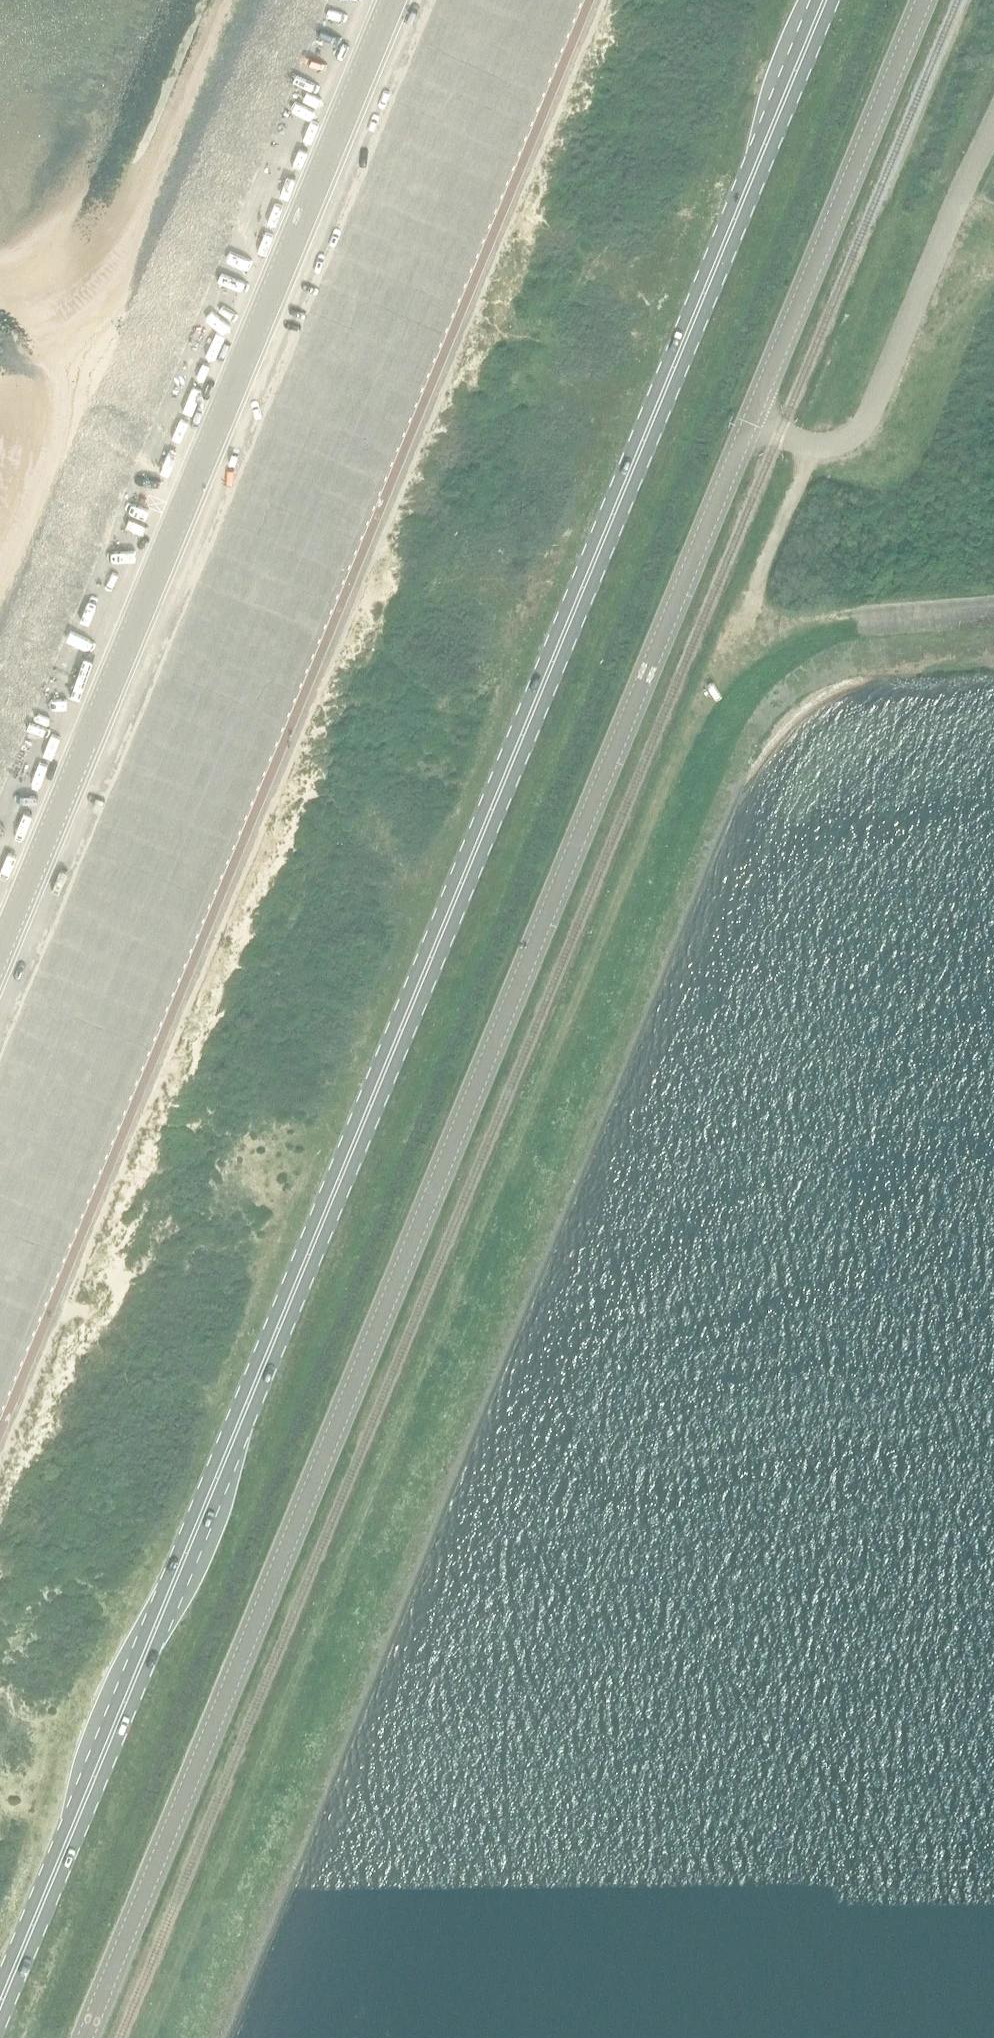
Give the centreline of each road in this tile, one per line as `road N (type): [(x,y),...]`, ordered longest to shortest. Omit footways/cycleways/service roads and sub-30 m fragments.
road 1 (tertiary): [(83,2037),(922,0)]
road 2 (primary): [(0,2003),(823,0)]
road 3 (unclassified): [(0,948),(387,0)]

